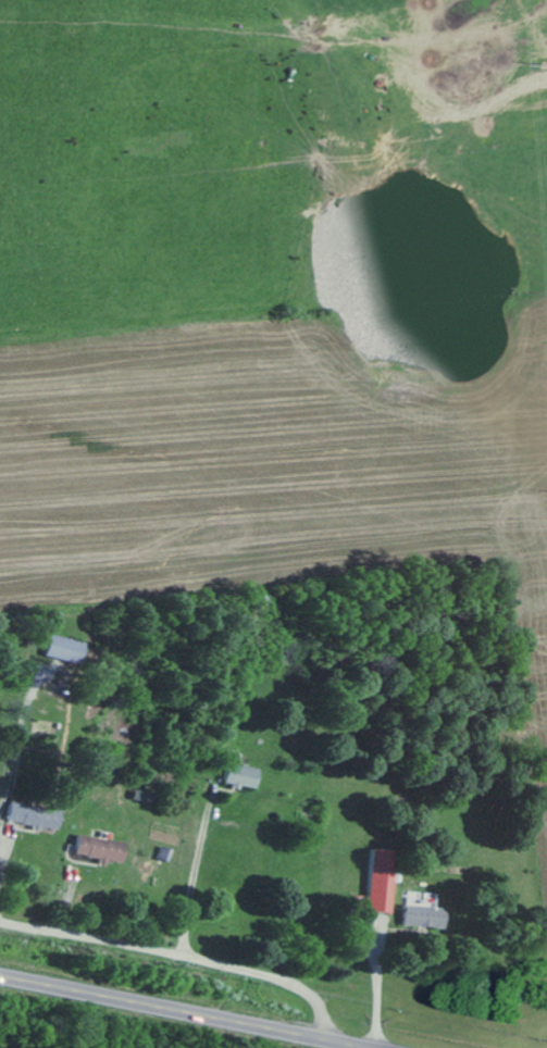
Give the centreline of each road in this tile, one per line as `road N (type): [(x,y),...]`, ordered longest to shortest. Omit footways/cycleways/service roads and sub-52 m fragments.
road 1 (trunk): [(0,975),(369,1047)]

